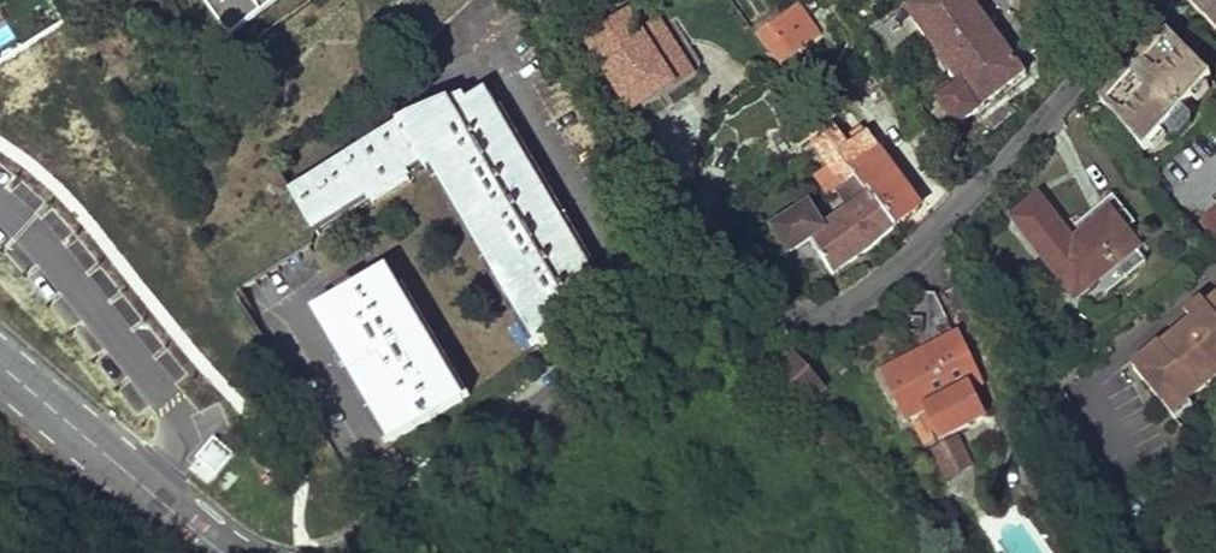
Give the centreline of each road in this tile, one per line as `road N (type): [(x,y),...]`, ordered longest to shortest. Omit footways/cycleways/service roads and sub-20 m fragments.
road 1 (residential): [(375,552),(593,387),(714,322),(845,311),(883,285),(1146,0)]
road 2 (residential): [(0,368),(222,552)]

